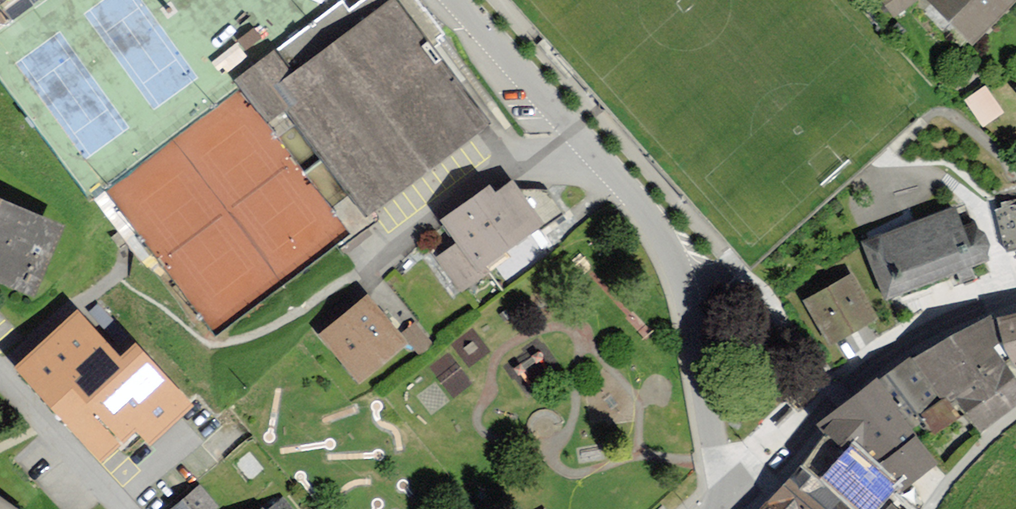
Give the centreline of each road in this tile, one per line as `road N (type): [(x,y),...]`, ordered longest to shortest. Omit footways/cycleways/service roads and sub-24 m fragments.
road 1 (residential): [(459,0),(651,221),(686,309),(728,508)]
road 2 (residential): [(730,508),(889,357),(954,320),(1015,300)]
road 3 (residential): [(122,508),(0,371)]
road 4 (track): [(1015,417),(982,441),(929,508)]

